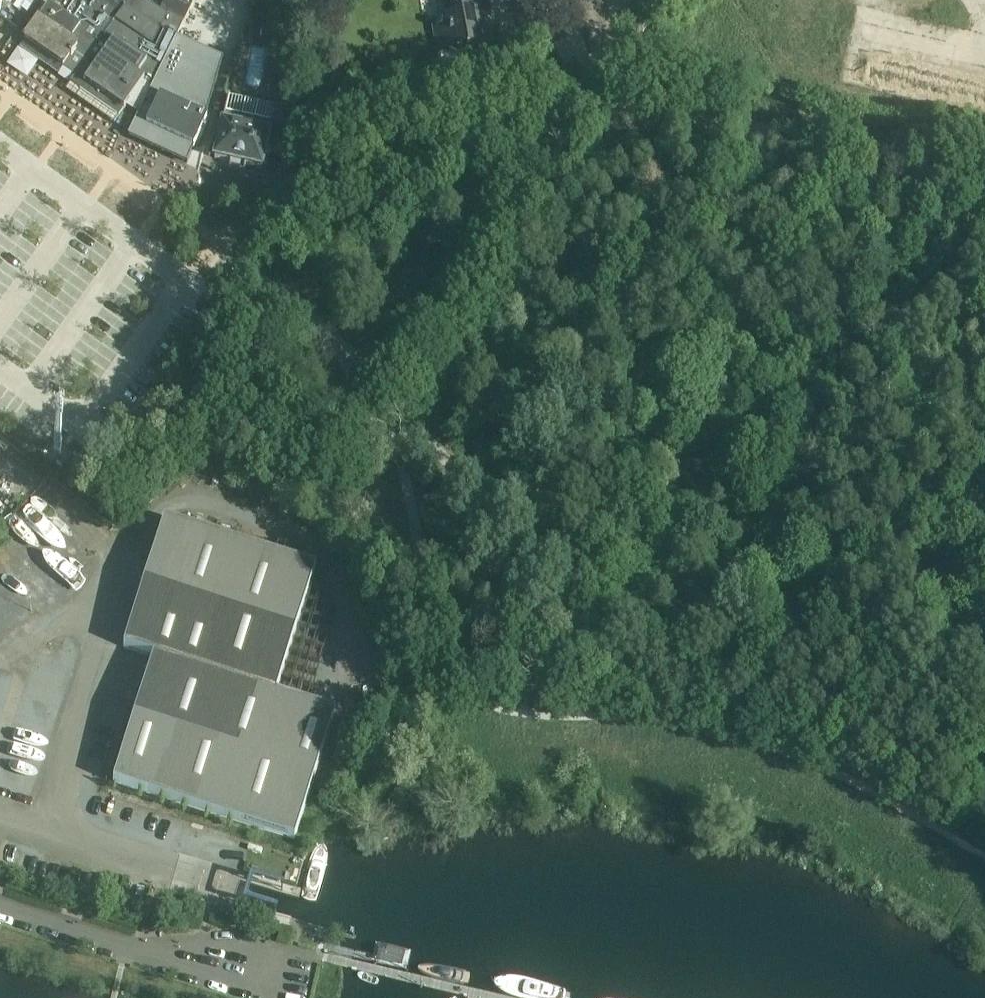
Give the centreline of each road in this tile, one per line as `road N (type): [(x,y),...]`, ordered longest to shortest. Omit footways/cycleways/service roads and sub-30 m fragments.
road 1 (residential): [(984,176),(809,130),(622,105),(512,128),(232,232),(91,407),(66,415),(36,407),(0,380)]

